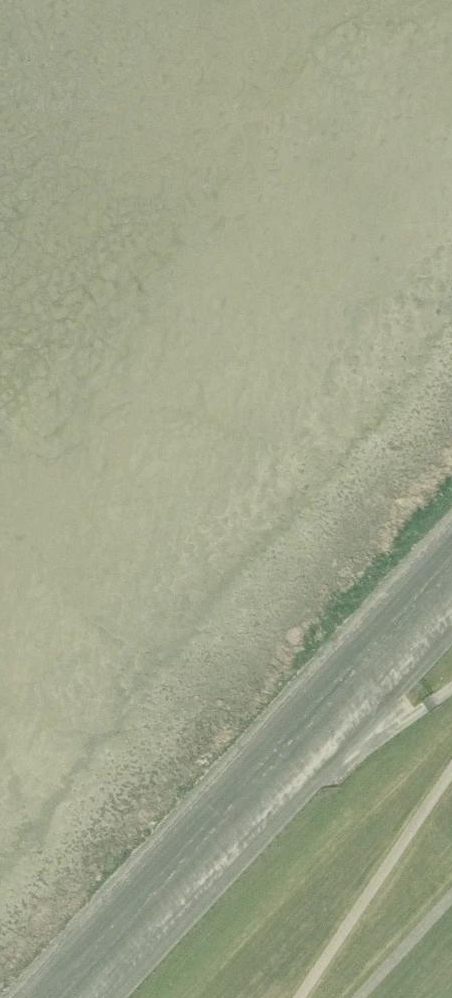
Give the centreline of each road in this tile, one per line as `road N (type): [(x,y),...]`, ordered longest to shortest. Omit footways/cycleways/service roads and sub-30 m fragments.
road 1 (unclassified): [(355,997),(451,893)]

